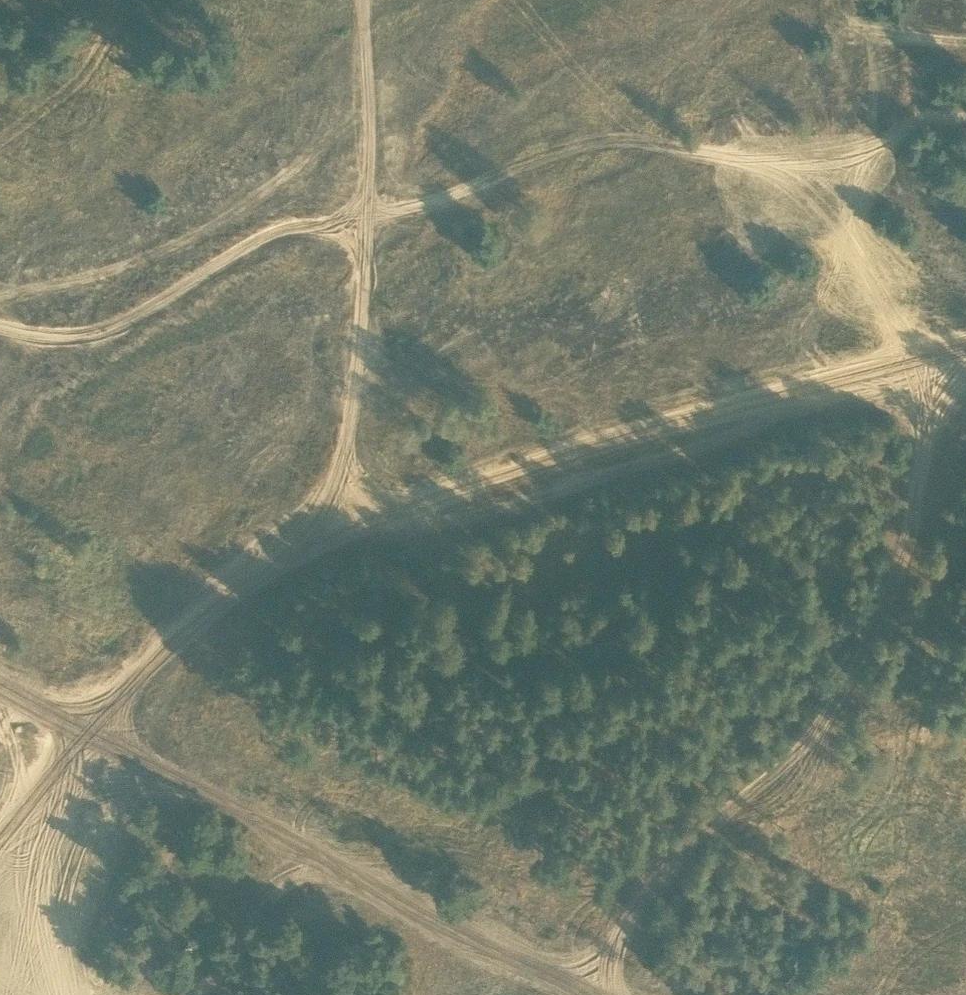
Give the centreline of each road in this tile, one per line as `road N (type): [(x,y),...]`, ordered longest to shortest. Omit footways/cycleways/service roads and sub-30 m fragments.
road 1 (track): [(0,333),(35,343),(125,321),(280,227),(369,227),(332,508),(73,733),(635,994)]
road 2 (track): [(965,335),(885,365),(332,508)]
road 3 (track): [(0,693),(73,733),(0,829)]

